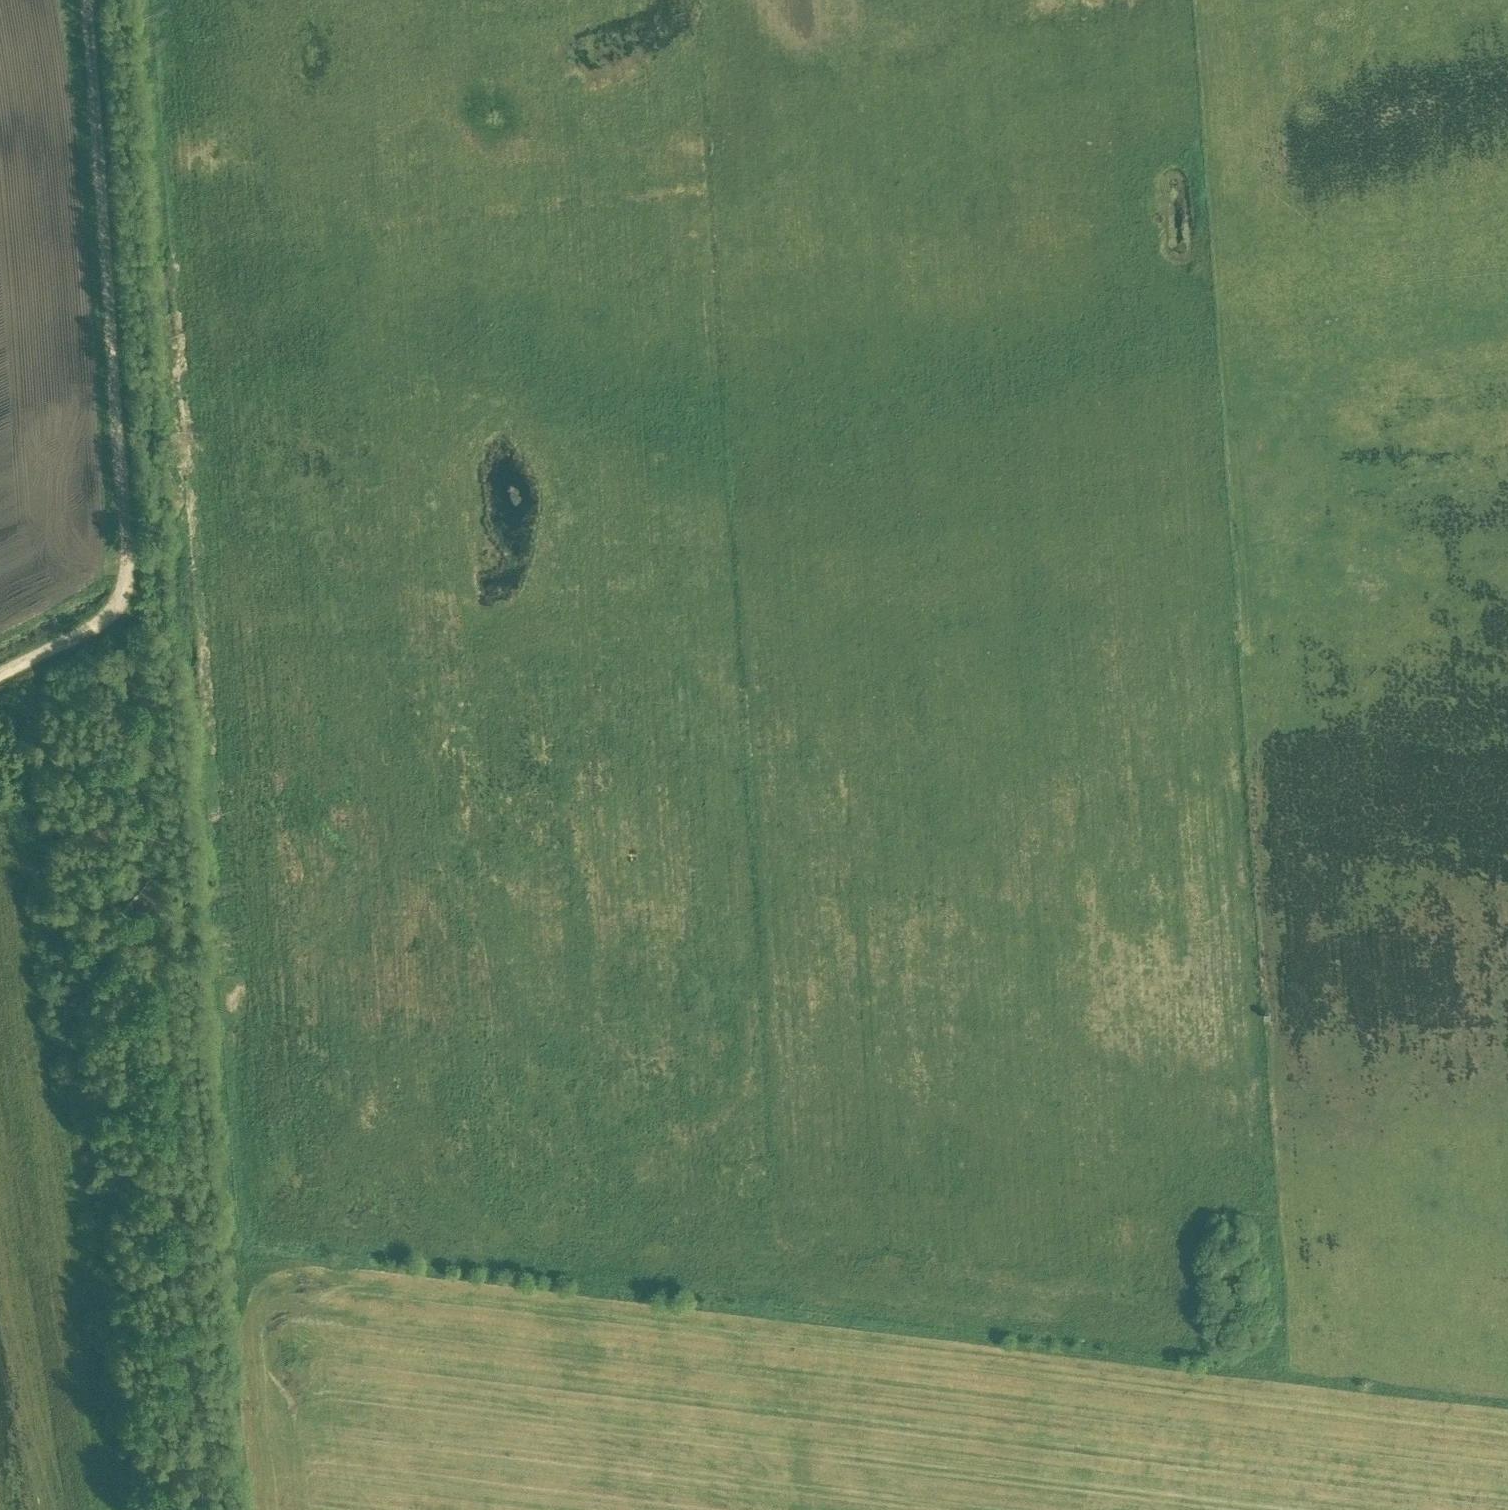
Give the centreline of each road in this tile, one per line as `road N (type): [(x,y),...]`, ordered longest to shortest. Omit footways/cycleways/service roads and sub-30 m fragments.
road 1 (track): [(0,675),(98,625),(120,601),(127,576),(120,382),(84,0)]

